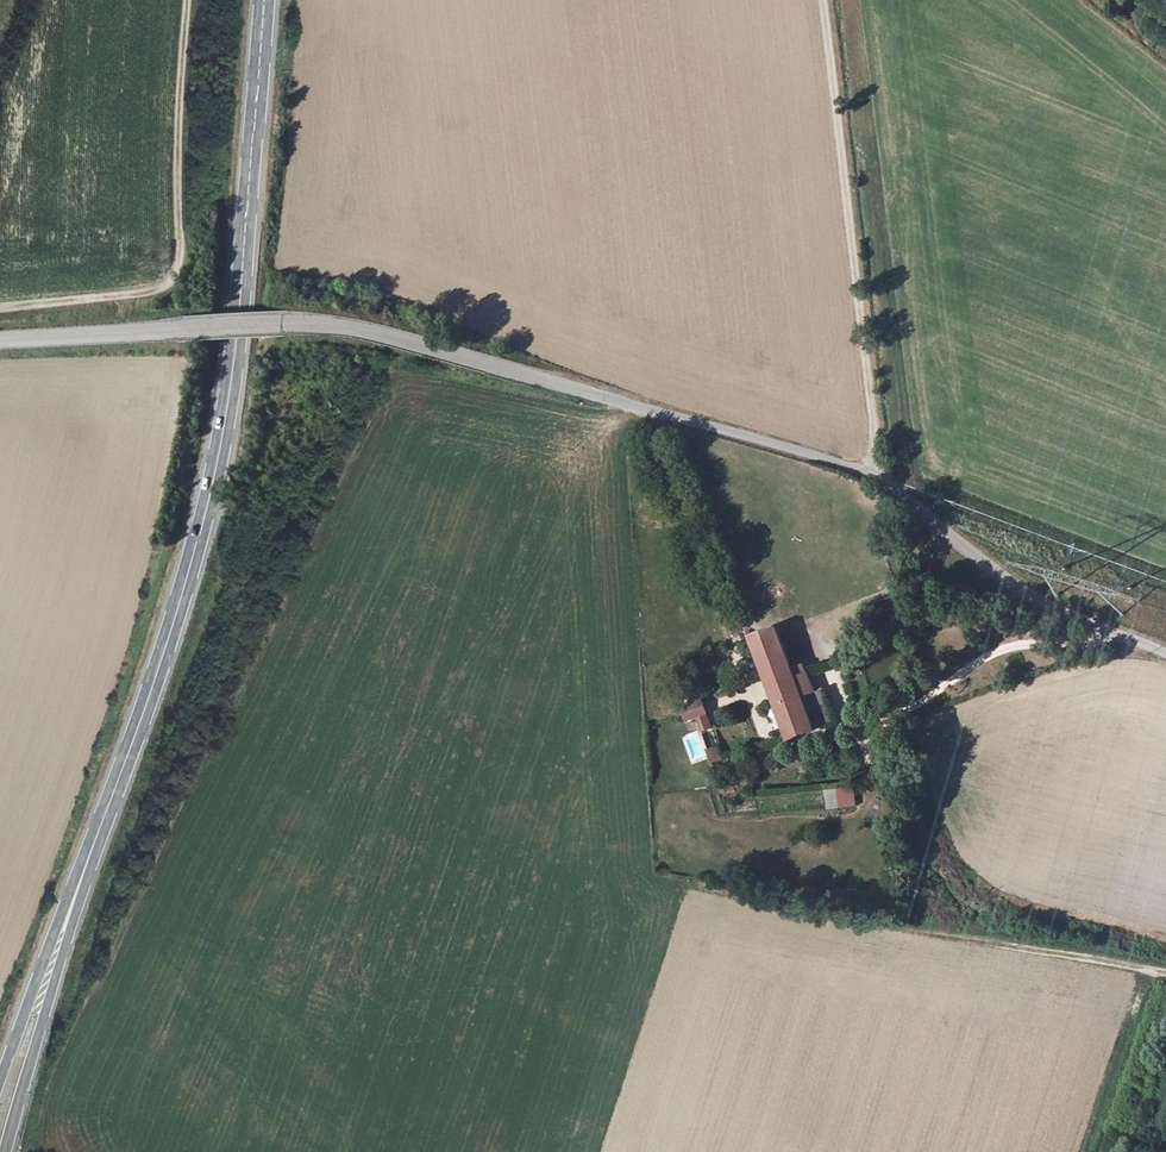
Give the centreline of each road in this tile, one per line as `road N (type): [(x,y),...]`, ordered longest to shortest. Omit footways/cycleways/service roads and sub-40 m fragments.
road 1 (unclassified): [(1165,653),(1055,610),(837,465),(456,357),(296,324),(0,339)]
road 2 (primary): [(78,882),(206,532),(234,370),(263,0)]
road 3 (track): [(880,487),(820,0)]
road 4 (track): [(0,307),(138,293),(162,287),(172,274),(189,0)]
road 5 (primary): [(4,1151),(78,882)]
road 6 (primary): [(78,882),(0,1068)]

